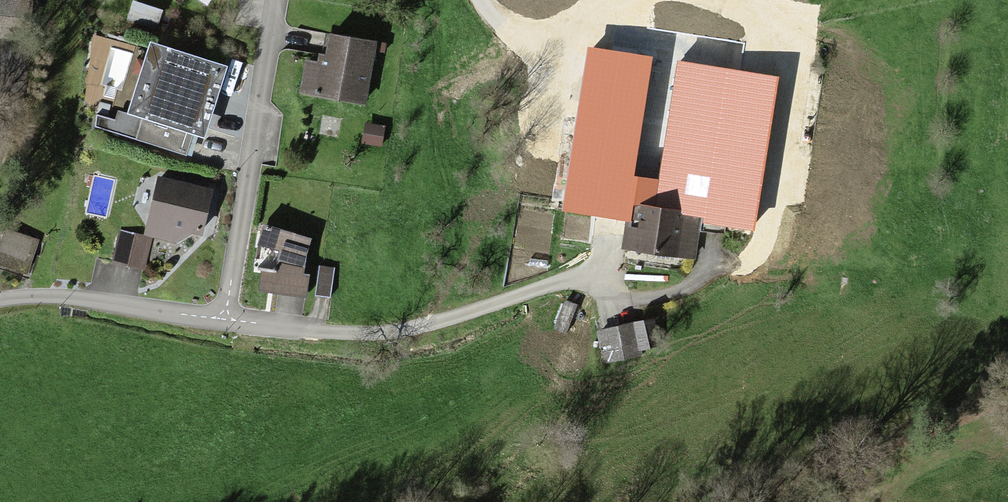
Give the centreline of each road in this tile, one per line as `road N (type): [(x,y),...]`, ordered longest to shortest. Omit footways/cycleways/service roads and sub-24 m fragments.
road 1 (residential): [(270,0),(224,318),(0,305)]
road 2 (track): [(848,0),(787,39),(687,57)]
road 3 (track): [(774,43),(779,138),(740,191)]
road 4 (track): [(611,107),(687,57),(687,0)]

